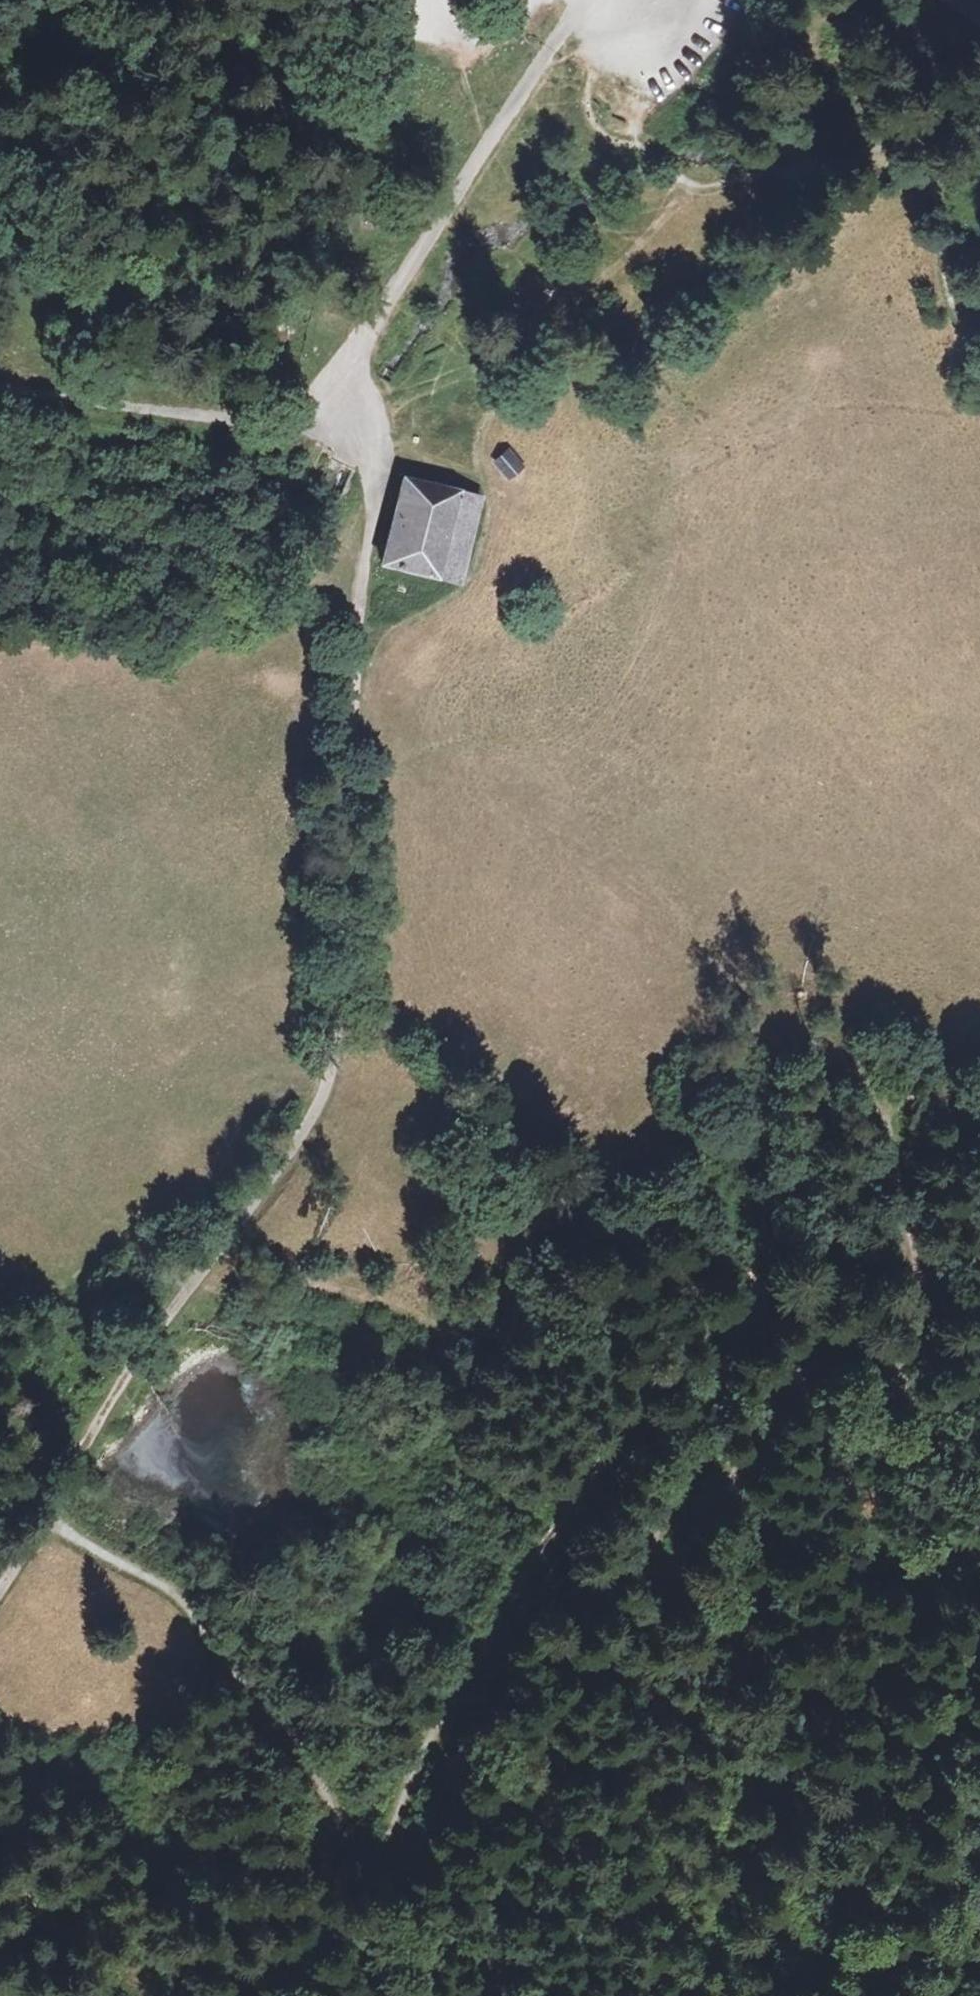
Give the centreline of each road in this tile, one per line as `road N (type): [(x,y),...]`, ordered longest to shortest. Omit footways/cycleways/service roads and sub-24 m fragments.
road 1 (track): [(0,1590),(130,1367),(282,1168),(318,1106),(332,1055),(352,683),(376,483),(347,396)]

